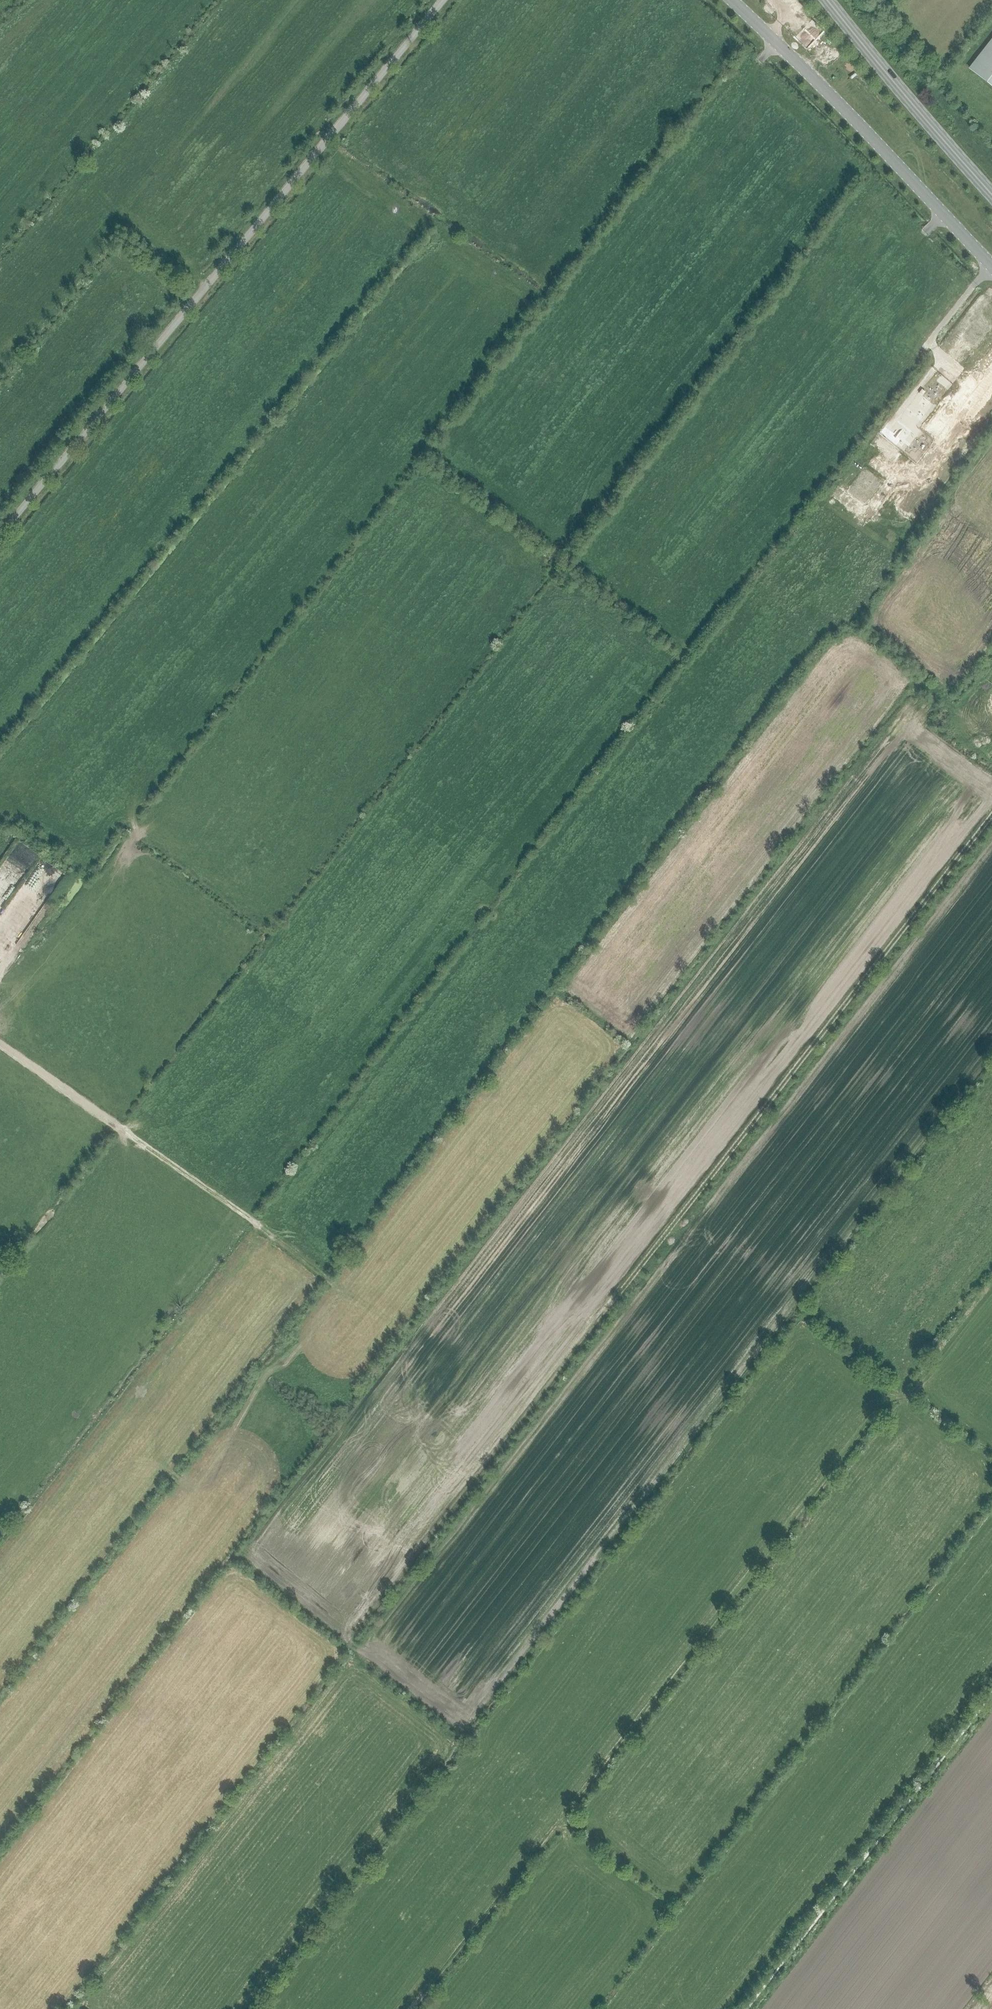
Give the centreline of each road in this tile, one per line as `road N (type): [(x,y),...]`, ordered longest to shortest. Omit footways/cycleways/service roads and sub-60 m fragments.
road 1 (unclassified): [(0,523),(441,0)]
road 2 (unclassified): [(991,266),(731,0)]
road 3 (primary): [(991,191),(825,0)]

